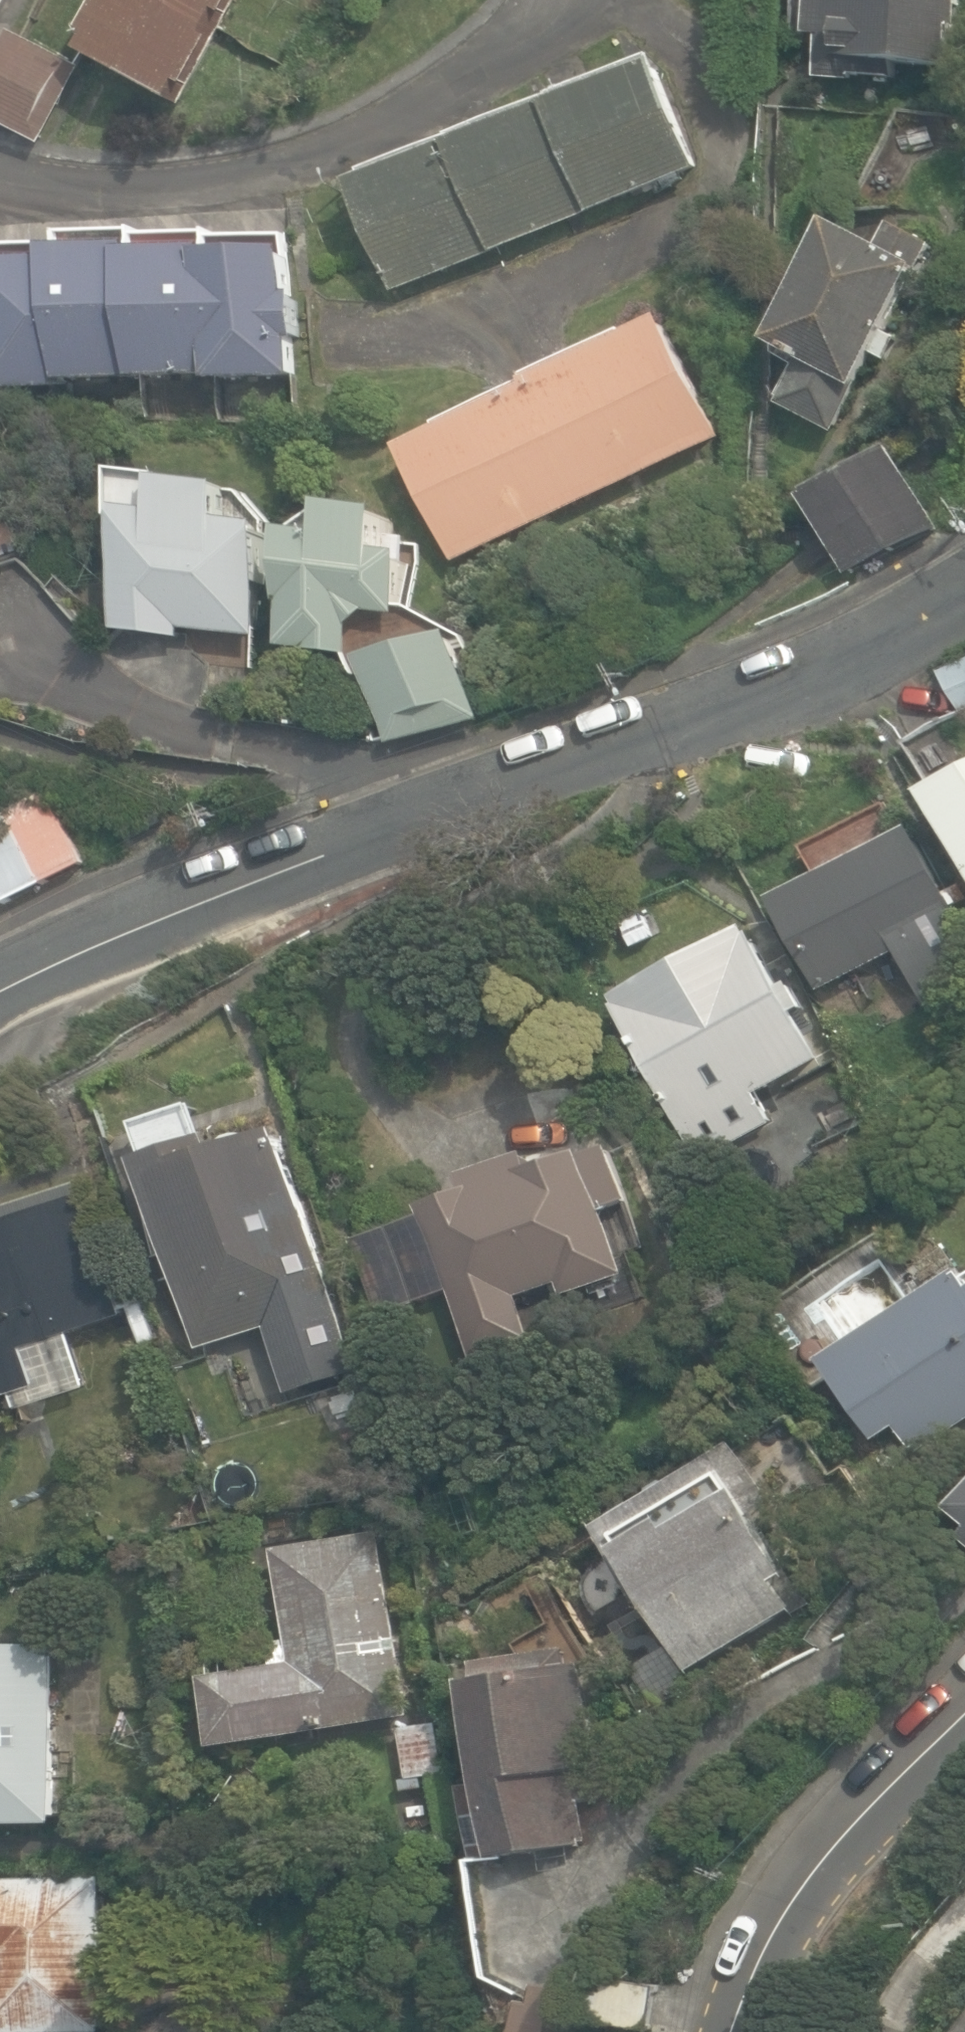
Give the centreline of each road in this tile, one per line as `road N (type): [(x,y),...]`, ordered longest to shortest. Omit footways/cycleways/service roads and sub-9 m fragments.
road 1 (residential): [(0,987),(476,792),(827,660),(964,583)]
road 2 (residential): [(0,171),(60,186),(231,167),(410,128),(577,3)]
road 3 (residential): [(727,2031),(825,1852),(964,1715)]

